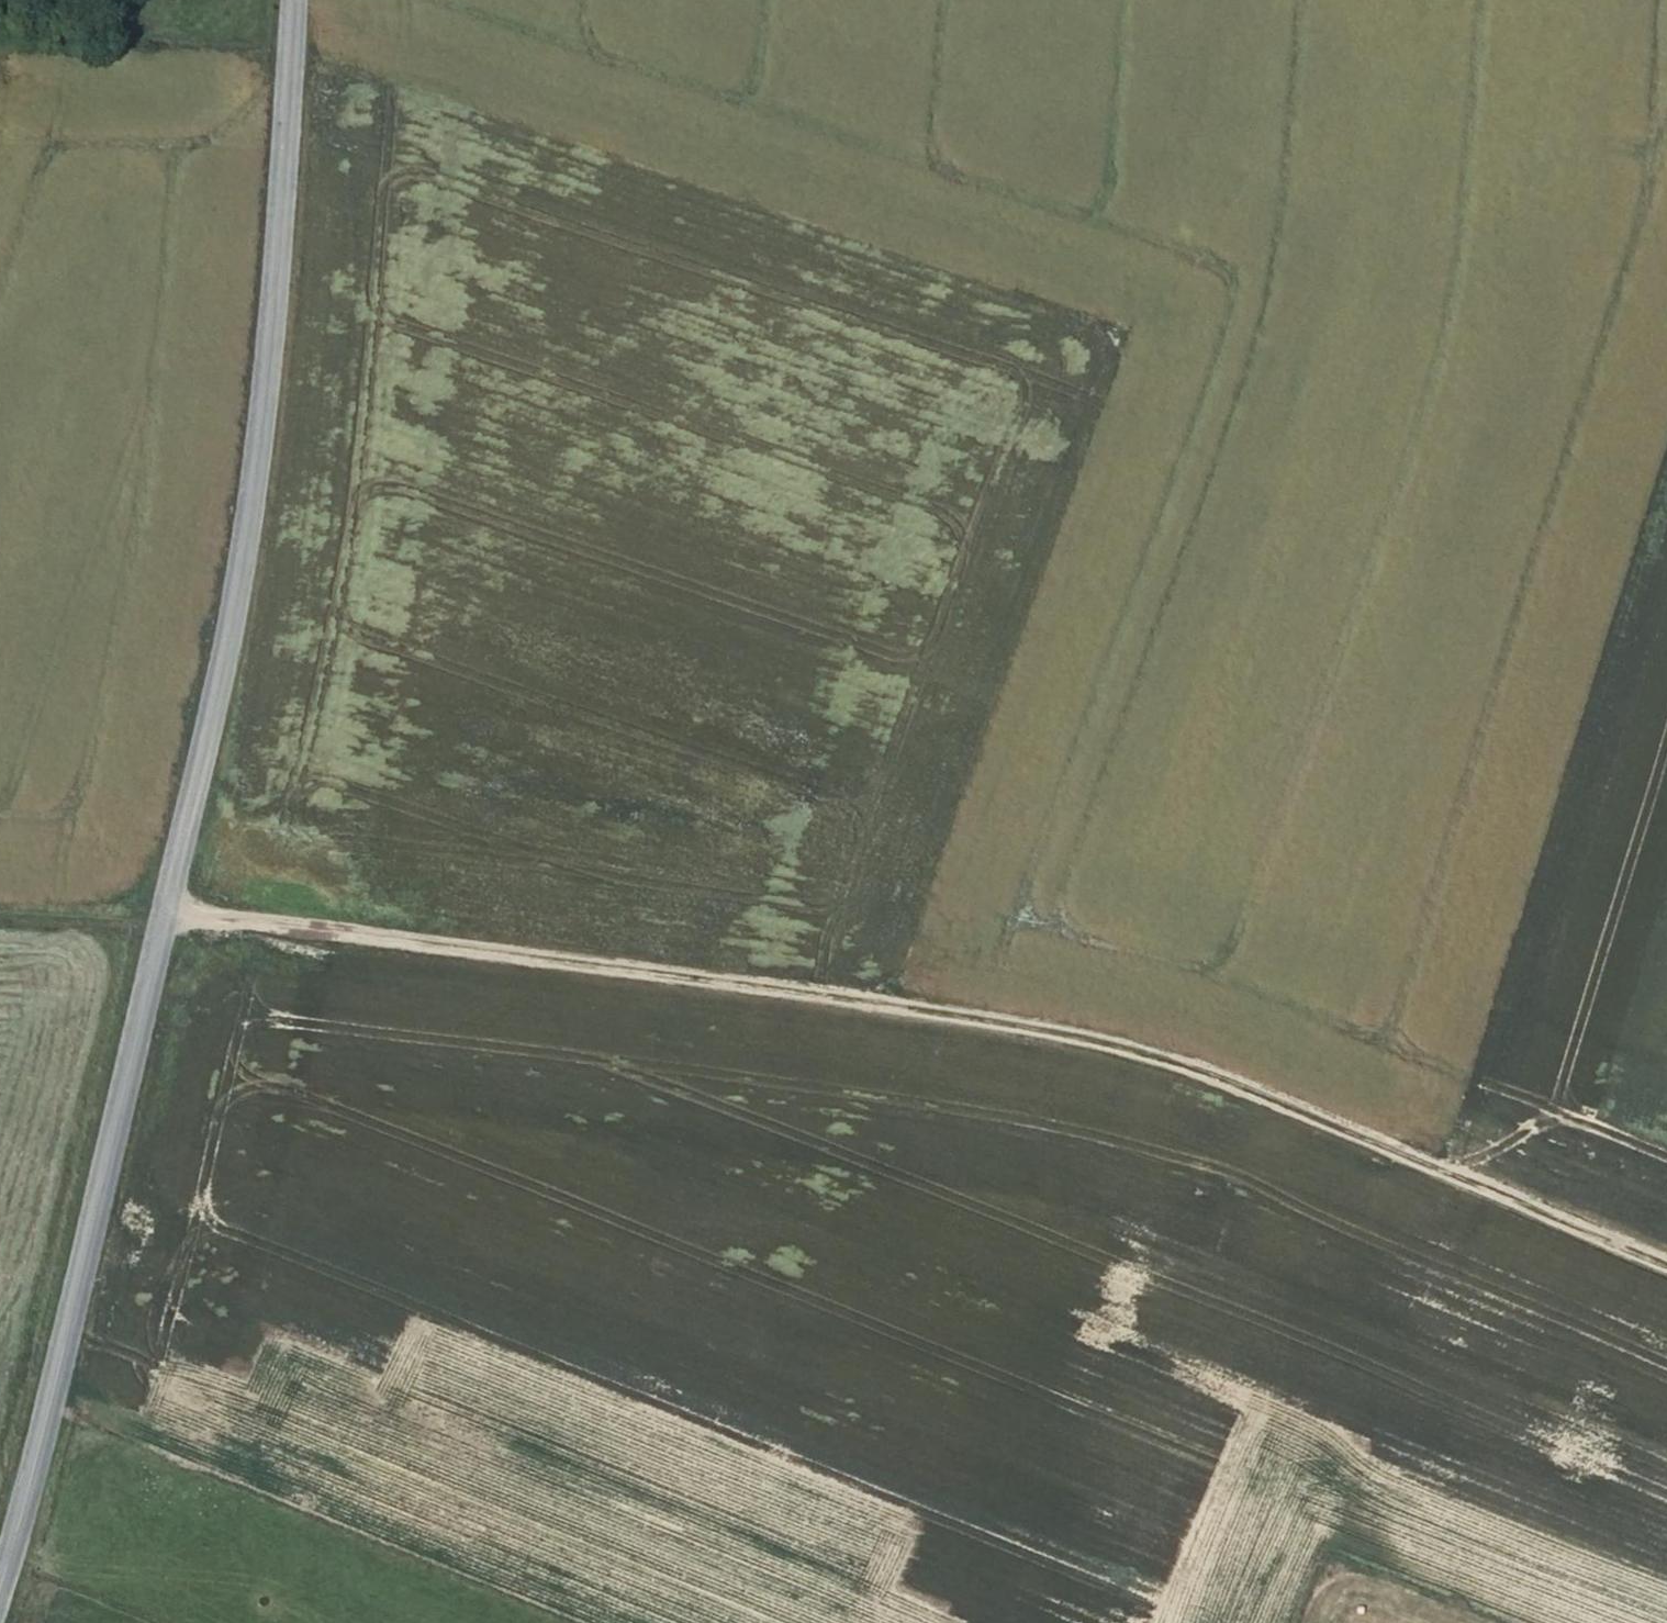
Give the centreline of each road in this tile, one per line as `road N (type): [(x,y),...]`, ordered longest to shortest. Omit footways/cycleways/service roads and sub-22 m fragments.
road 1 (track): [(1666,1267),(1078,1031),(163,914),(0,914)]
road 2 (tertiary): [(292,0),(272,314),(237,590),(72,1313),(0,1582)]

